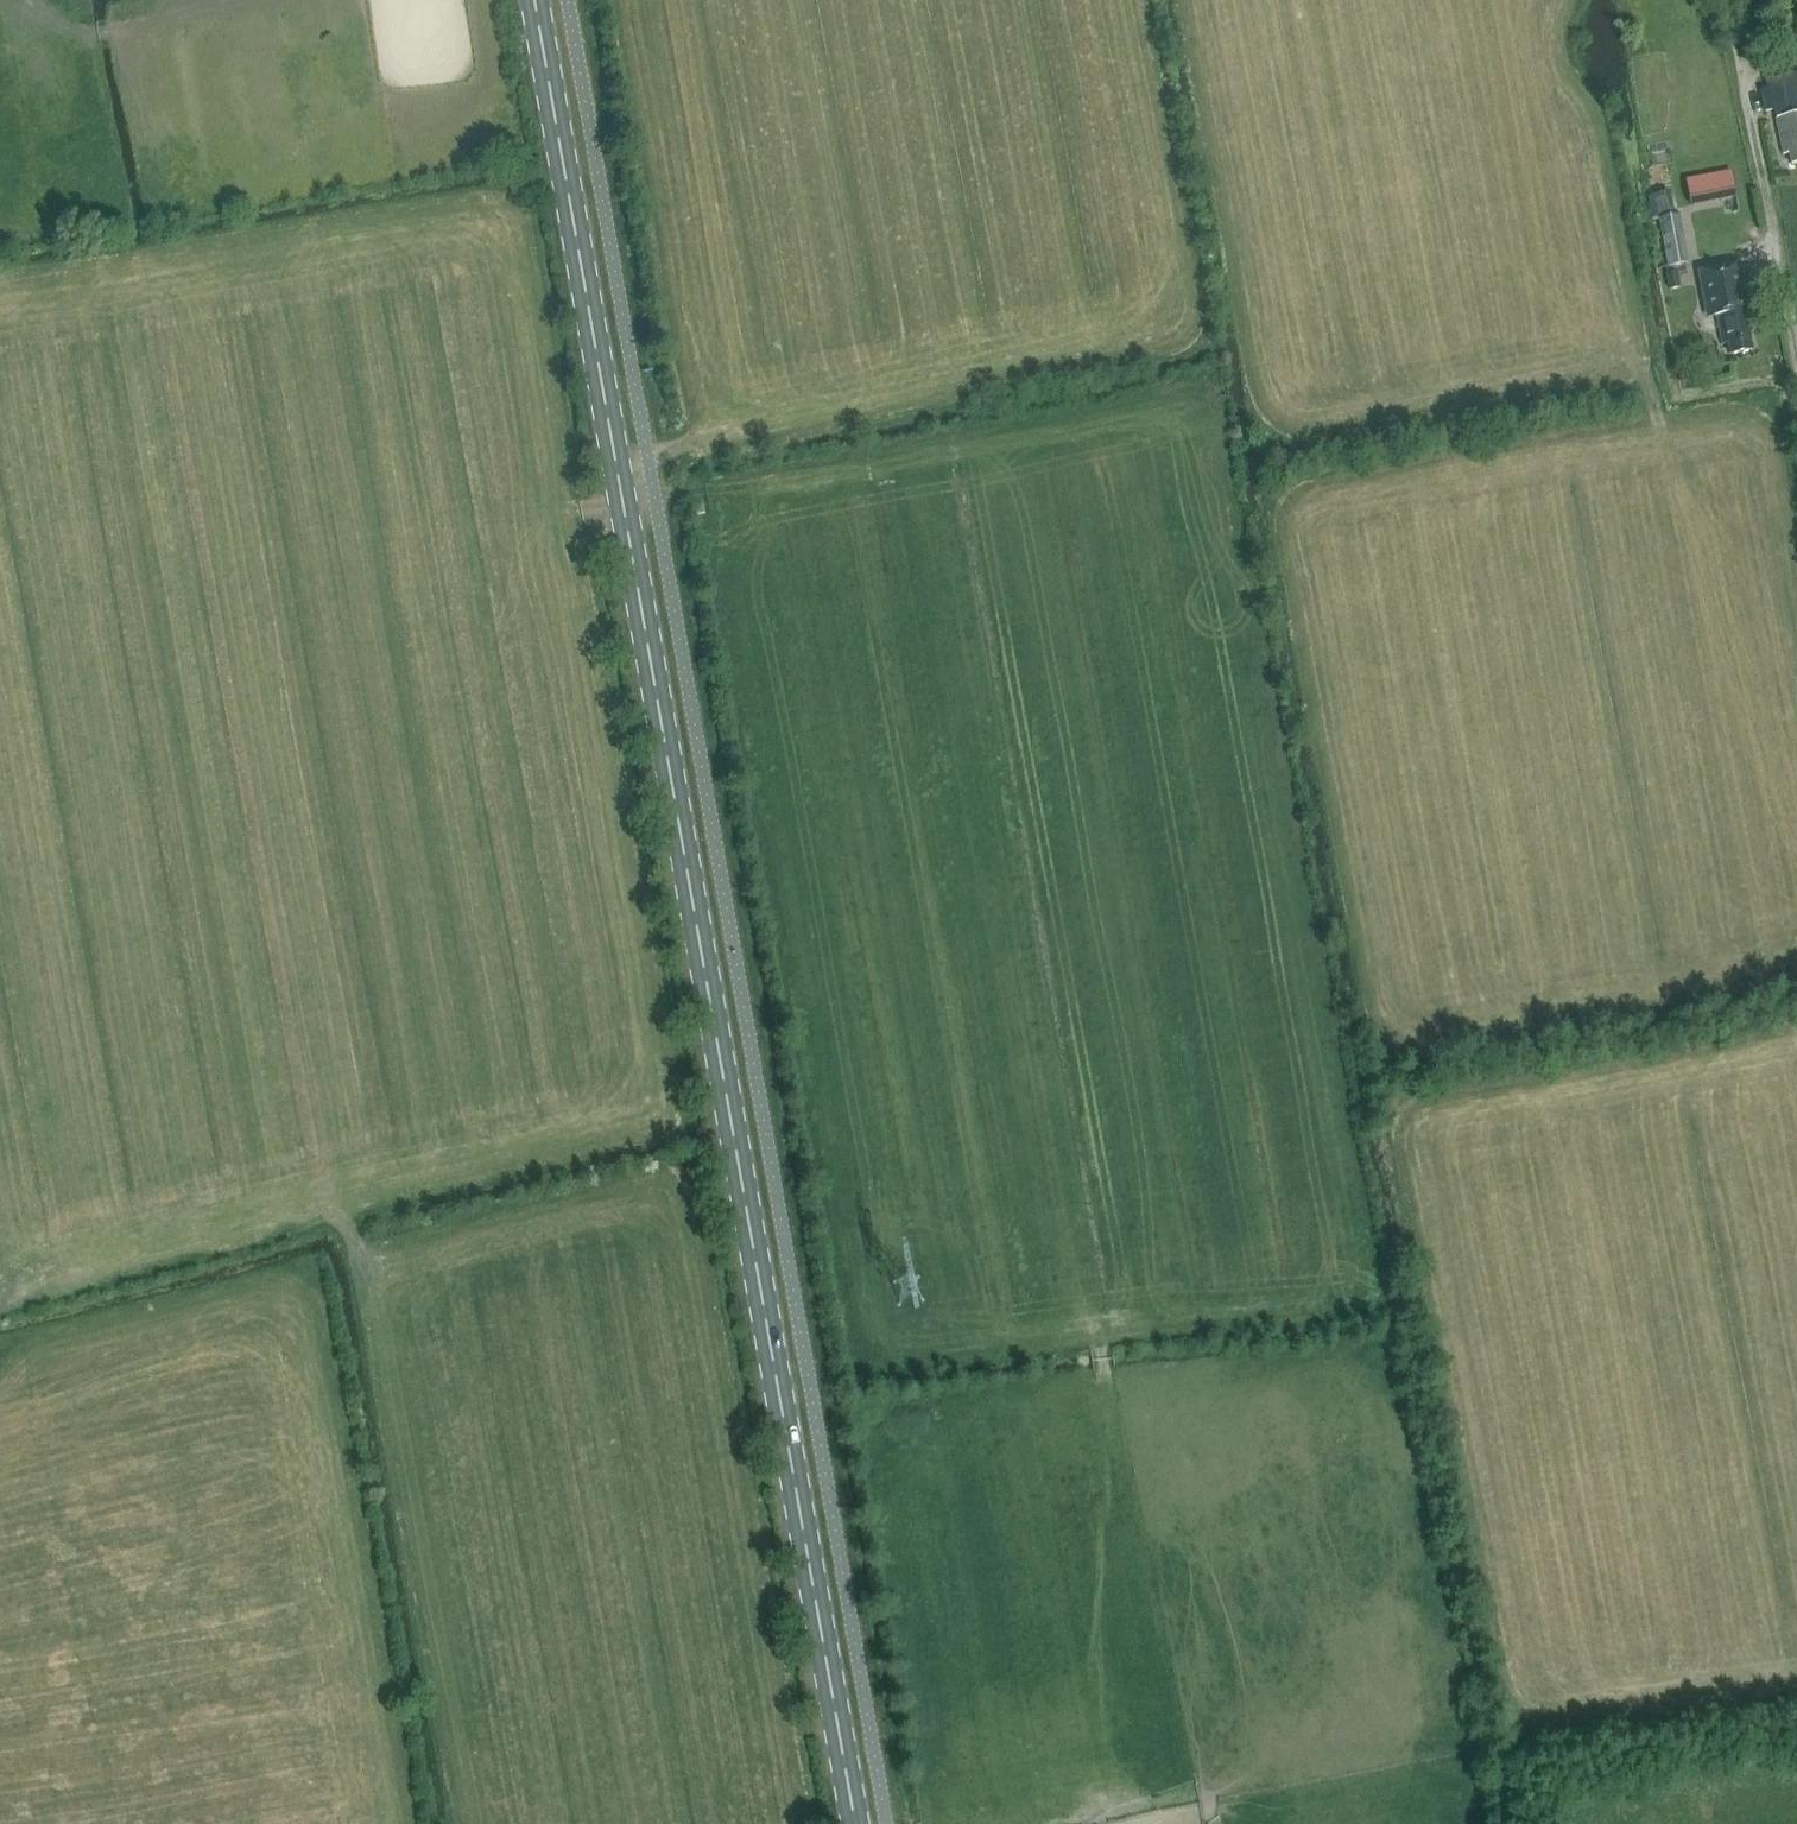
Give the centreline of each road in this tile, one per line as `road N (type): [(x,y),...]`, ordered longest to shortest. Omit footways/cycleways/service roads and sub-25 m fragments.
road 1 (tertiary): [(856,1823),(536,0)]

